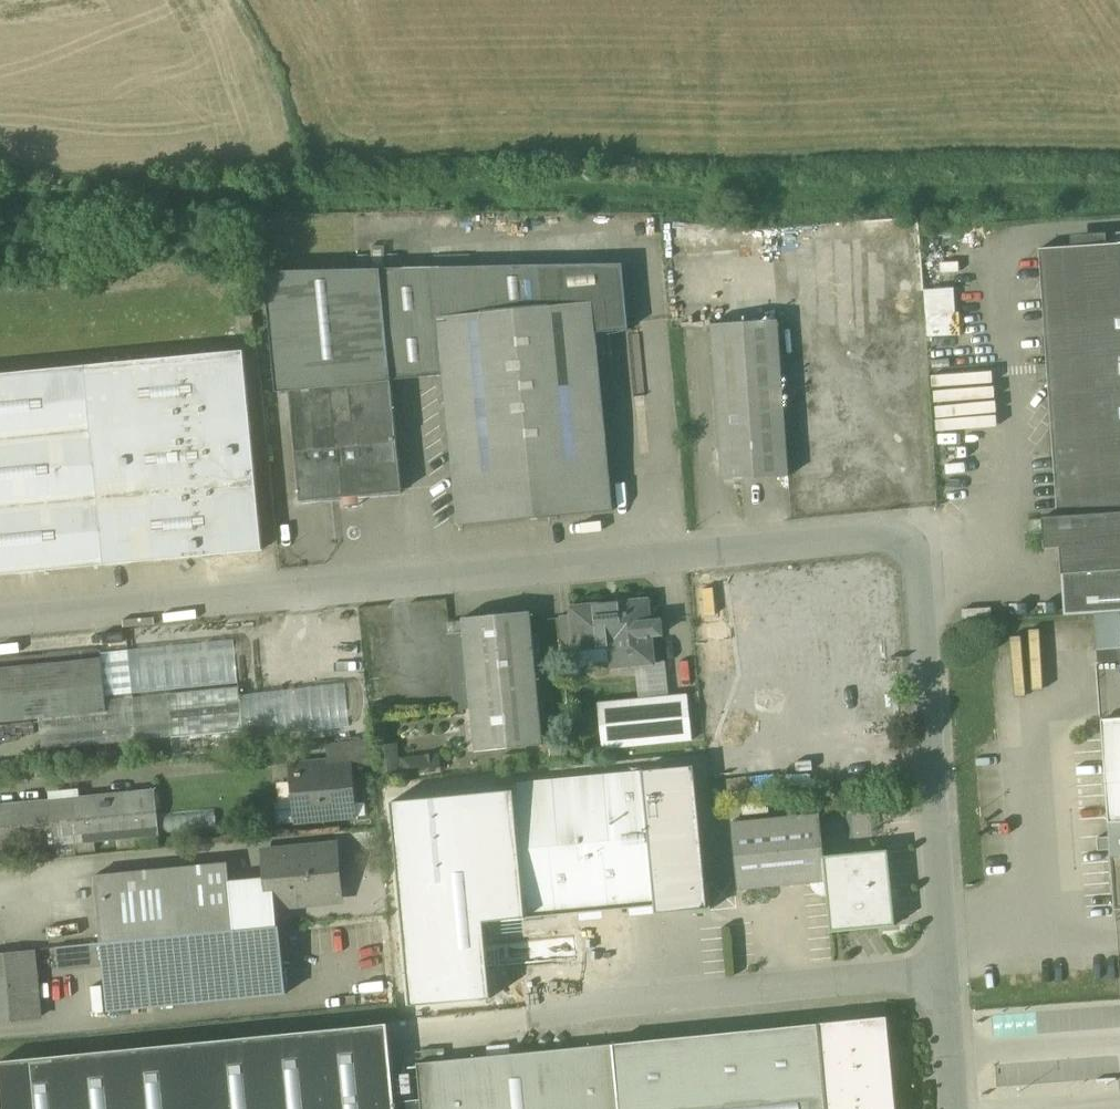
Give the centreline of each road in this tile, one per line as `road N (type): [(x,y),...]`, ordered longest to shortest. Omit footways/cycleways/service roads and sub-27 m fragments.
road 1 (unclassified): [(950,969),(919,544),(890,529),(0,614)]
road 2 (unclassified): [(950,969),(557,1004)]
road 3 (unclassified): [(960,1108),(950,969)]

